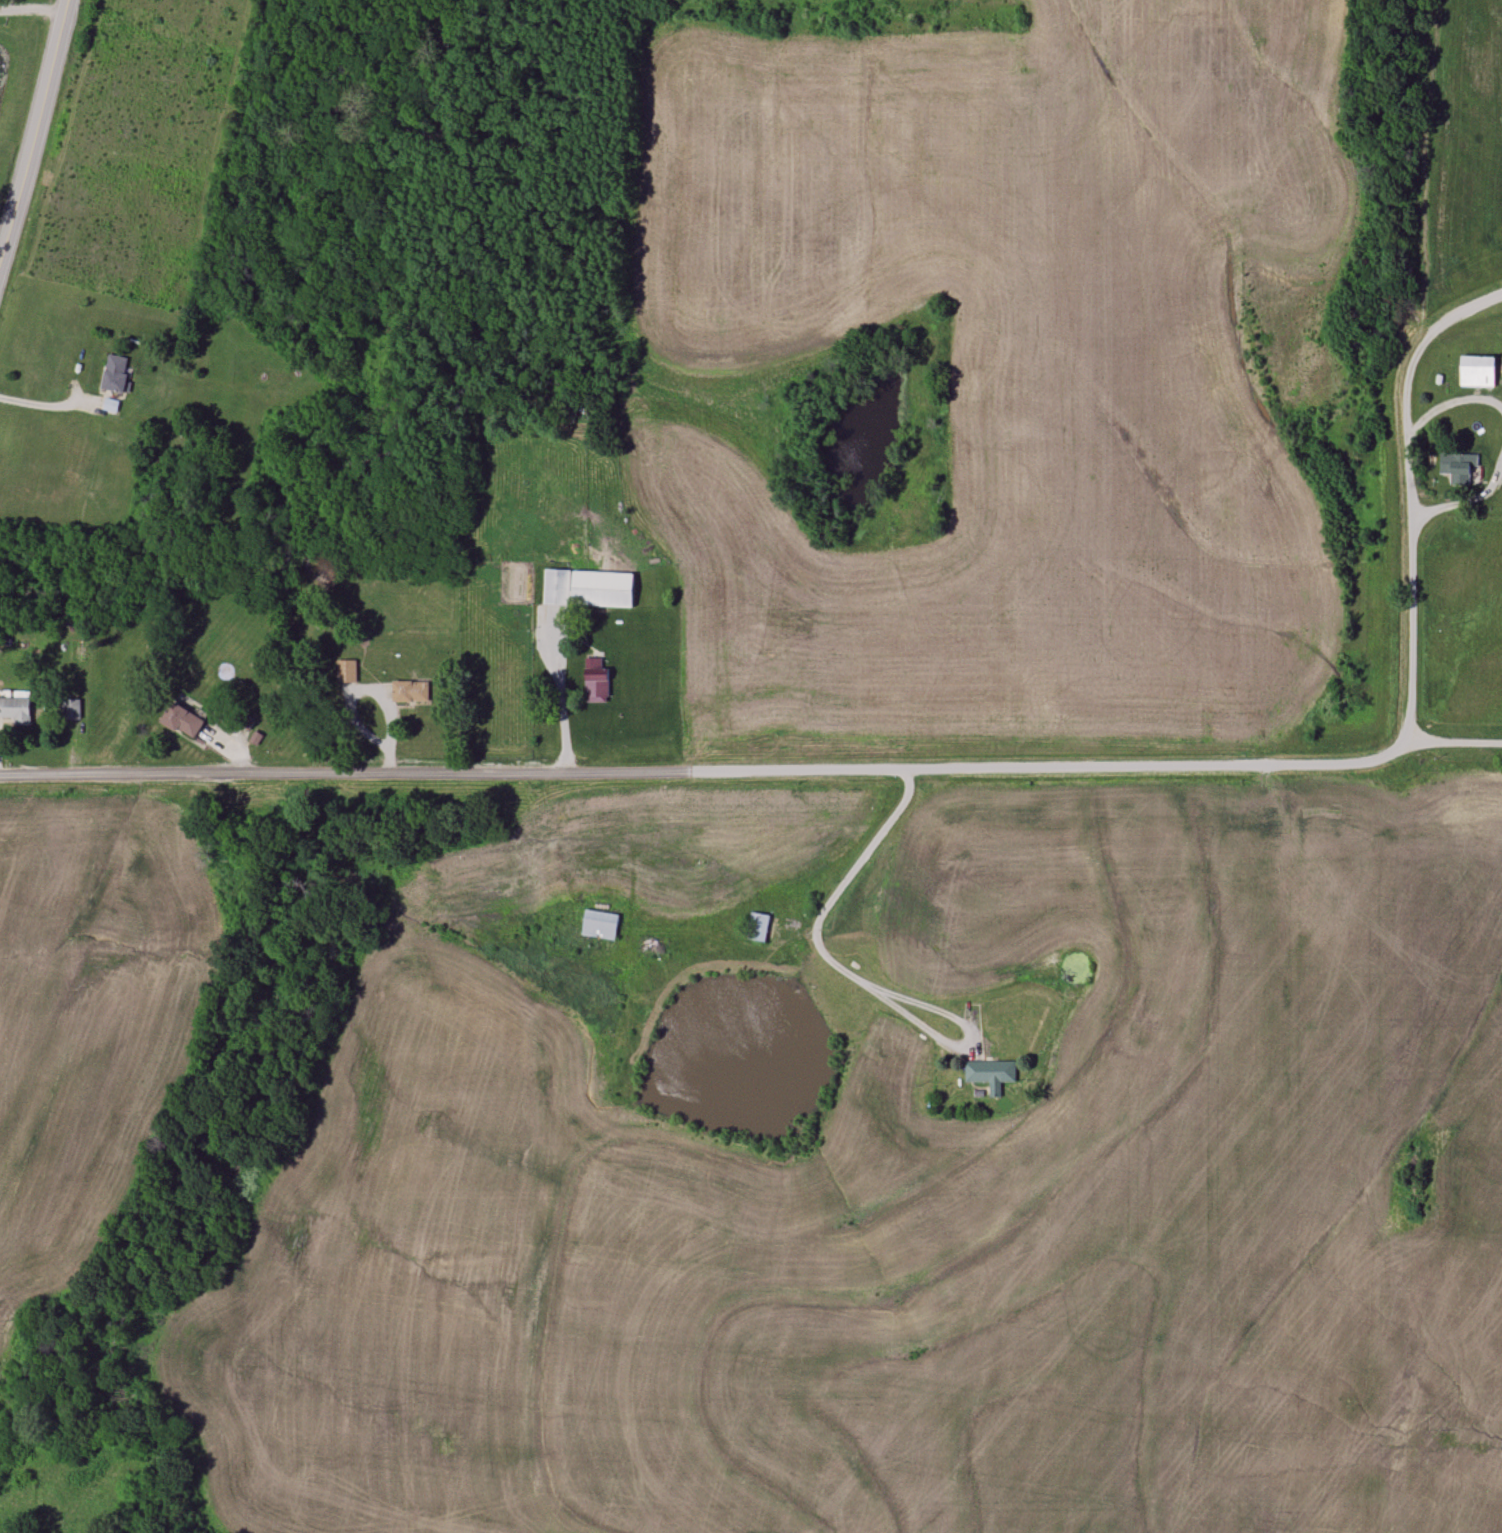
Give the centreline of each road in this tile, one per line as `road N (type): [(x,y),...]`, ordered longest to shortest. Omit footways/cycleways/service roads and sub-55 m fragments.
road 1 (residential): [(0,775),(1374,764),(1405,741),(1411,723),(1414,350),(1435,326),(1501,294)]
road 2 (primary): [(0,259),(66,0)]
road 3 (residential): [(908,768),(910,793),(899,815),(809,937)]

